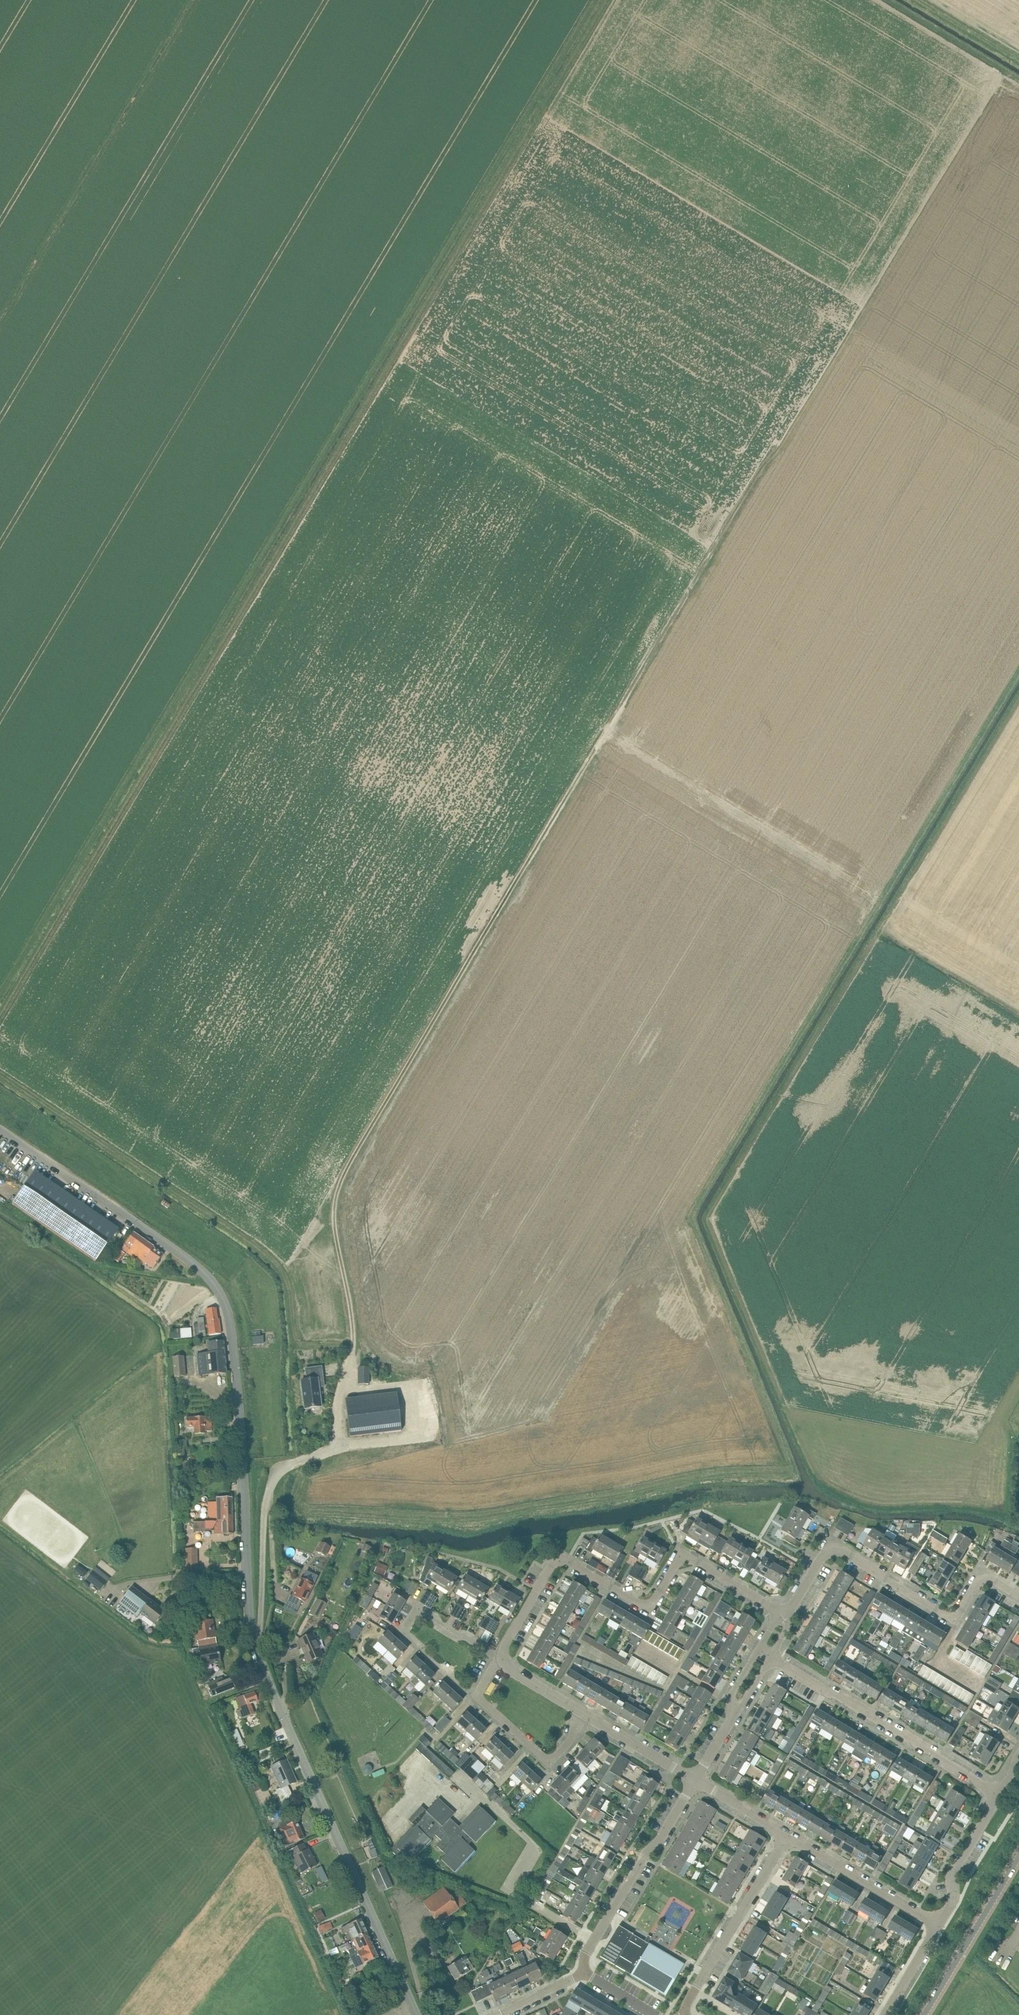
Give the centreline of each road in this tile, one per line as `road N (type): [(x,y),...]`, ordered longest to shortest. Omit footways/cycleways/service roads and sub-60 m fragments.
road 1 (unclassified): [(418,2014),(257,1655),(244,1450),(221,1293),(203,1271),(0,1132)]
road 2 (track): [(348,1372),(353,1330),(333,1225),(344,1172),(766,459)]
road 3 (track): [(194,0),(0,325)]
road 4 (residential): [(550,1564),(554,1557),(641,1605),(653,1604),(688,1558),(781,1613)]
road 5 (residential): [(999,1793),(771,1657)]
road 6 (residential): [(584,1971),(585,1954),(695,1781)]
road 7 (residential): [(474,1699),(403,1634),(419,1610),(502,1655)]
road 8 (residential): [(1018,1598),(990,1579),(977,1581),(959,1614),(948,1618),(850,1558)]
road 9 (residential): [(685,2014),(789,1836)]
road 10 (tertiary): [(924,2014),(1018,1855)]
road 11 (residential): [(789,1836),(938,1925)]
road 12 (residential): [(584,1713),(555,1757),(544,1759),(474,1699)]
road 13 (residential): [(938,1925),(954,1900),(950,1876),(999,1793)]
road 14 (residential): [(584,1713),(695,1781)]

